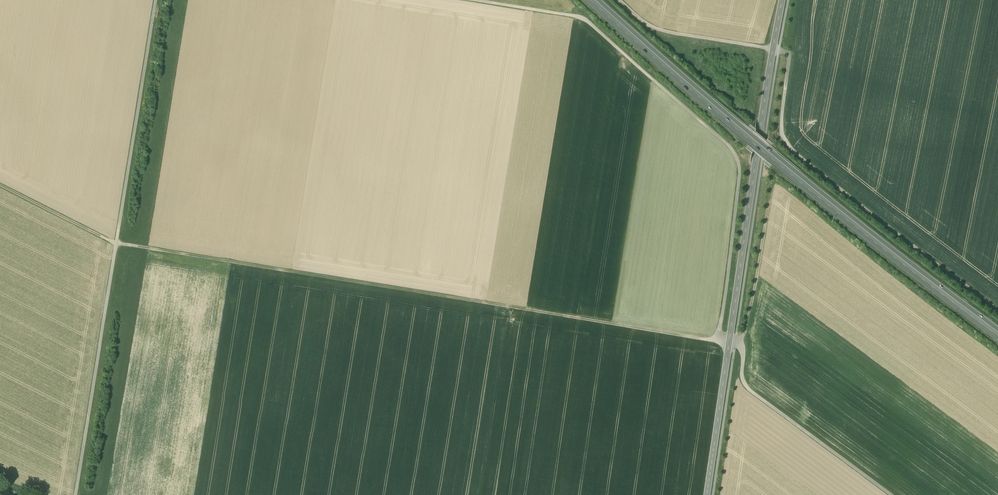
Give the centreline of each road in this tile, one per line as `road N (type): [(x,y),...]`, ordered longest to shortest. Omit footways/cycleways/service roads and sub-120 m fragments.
road 1 (track): [(0,185),(127,246),(719,343)]
road 2 (track): [(997,310),(782,138),(791,54),(652,28),(619,0)]
road 3 (trunk): [(592,0),(767,153),(997,334)]
road 4 (track): [(730,344),(719,343),(740,180),(733,151),(583,19),(471,0)]
road 5 (track): [(157,0),(76,494)]
road 6 (tertiary): [(707,494),(783,0)]
road 7 (track): [(730,344),(743,354),(742,376),(752,392),(894,494)]
road 8 (track): [(740,350),(771,200)]

